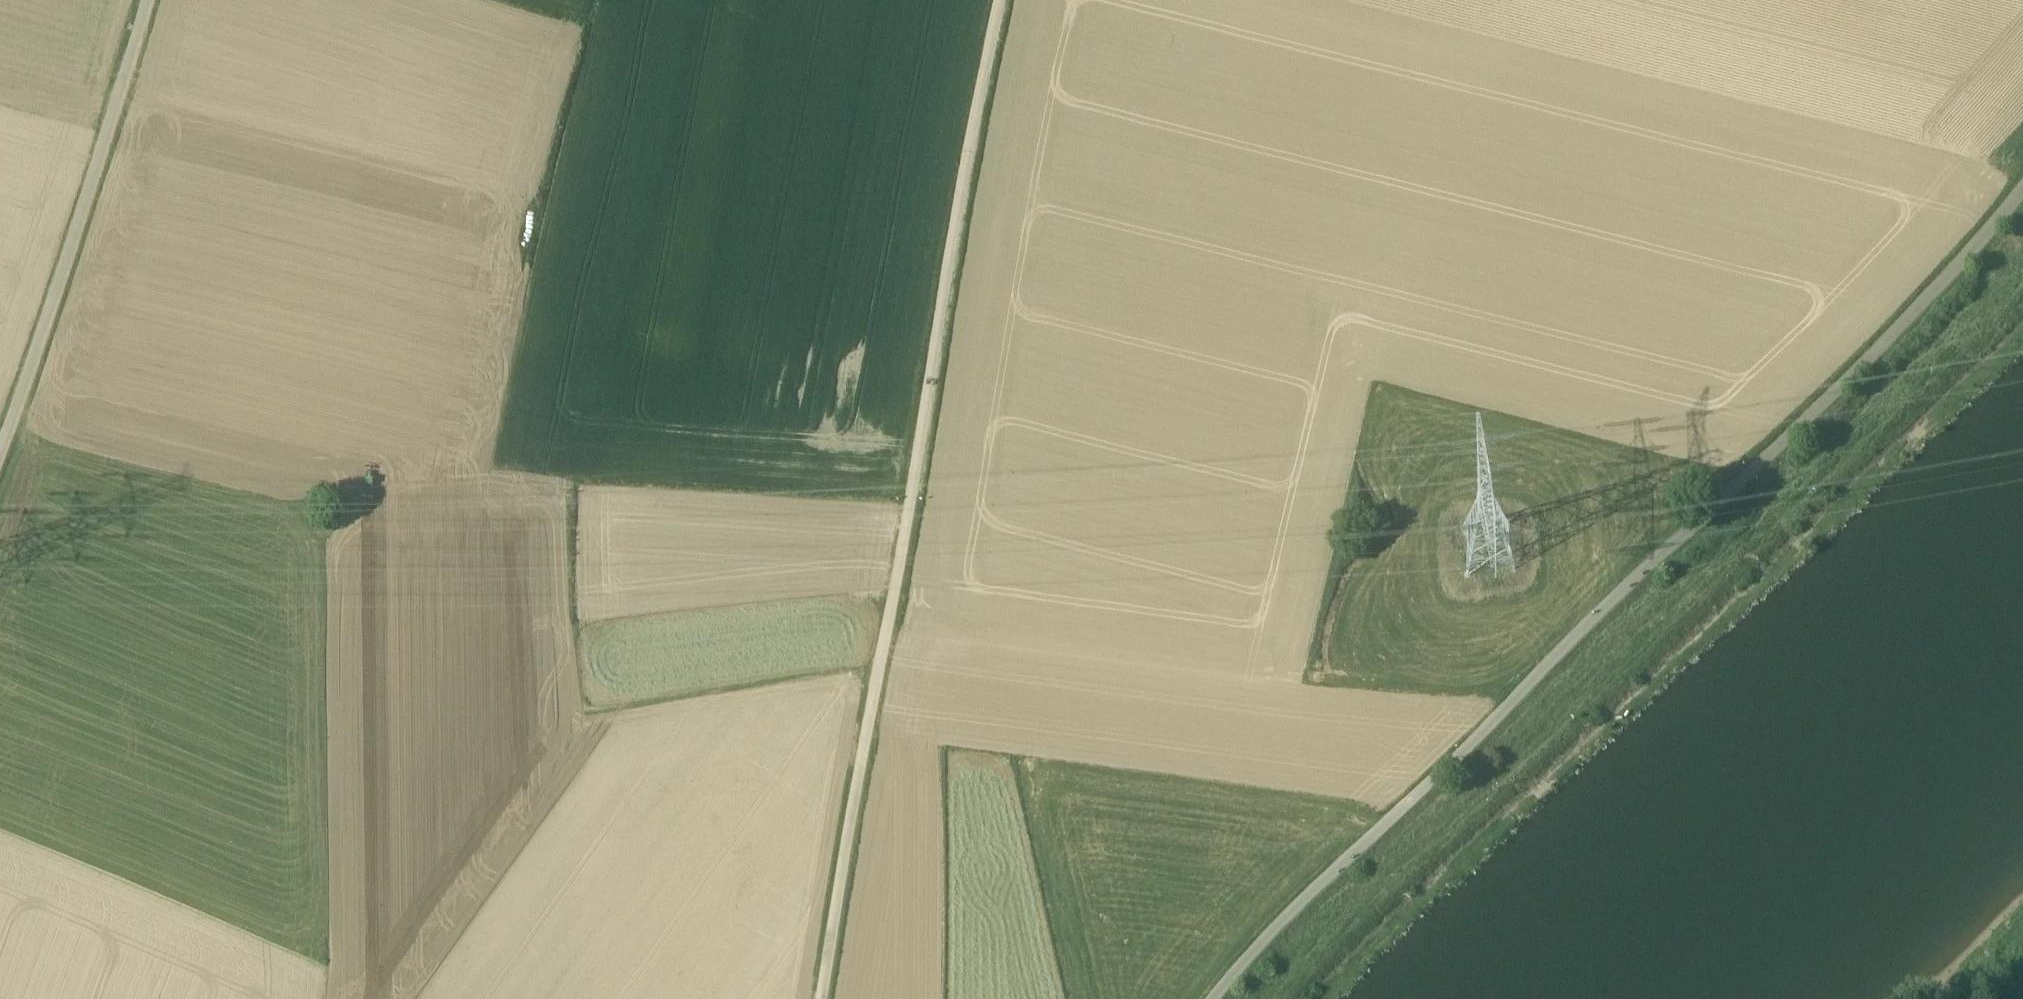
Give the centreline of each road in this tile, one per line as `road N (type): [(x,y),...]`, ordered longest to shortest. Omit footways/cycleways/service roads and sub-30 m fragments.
road 1 (unclassified): [(2022,194),(1955,275),(1217,998)]
road 2 (unclassified): [(823,998),(1000,0)]
road 3 (unclassified): [(0,450),(148,0)]

